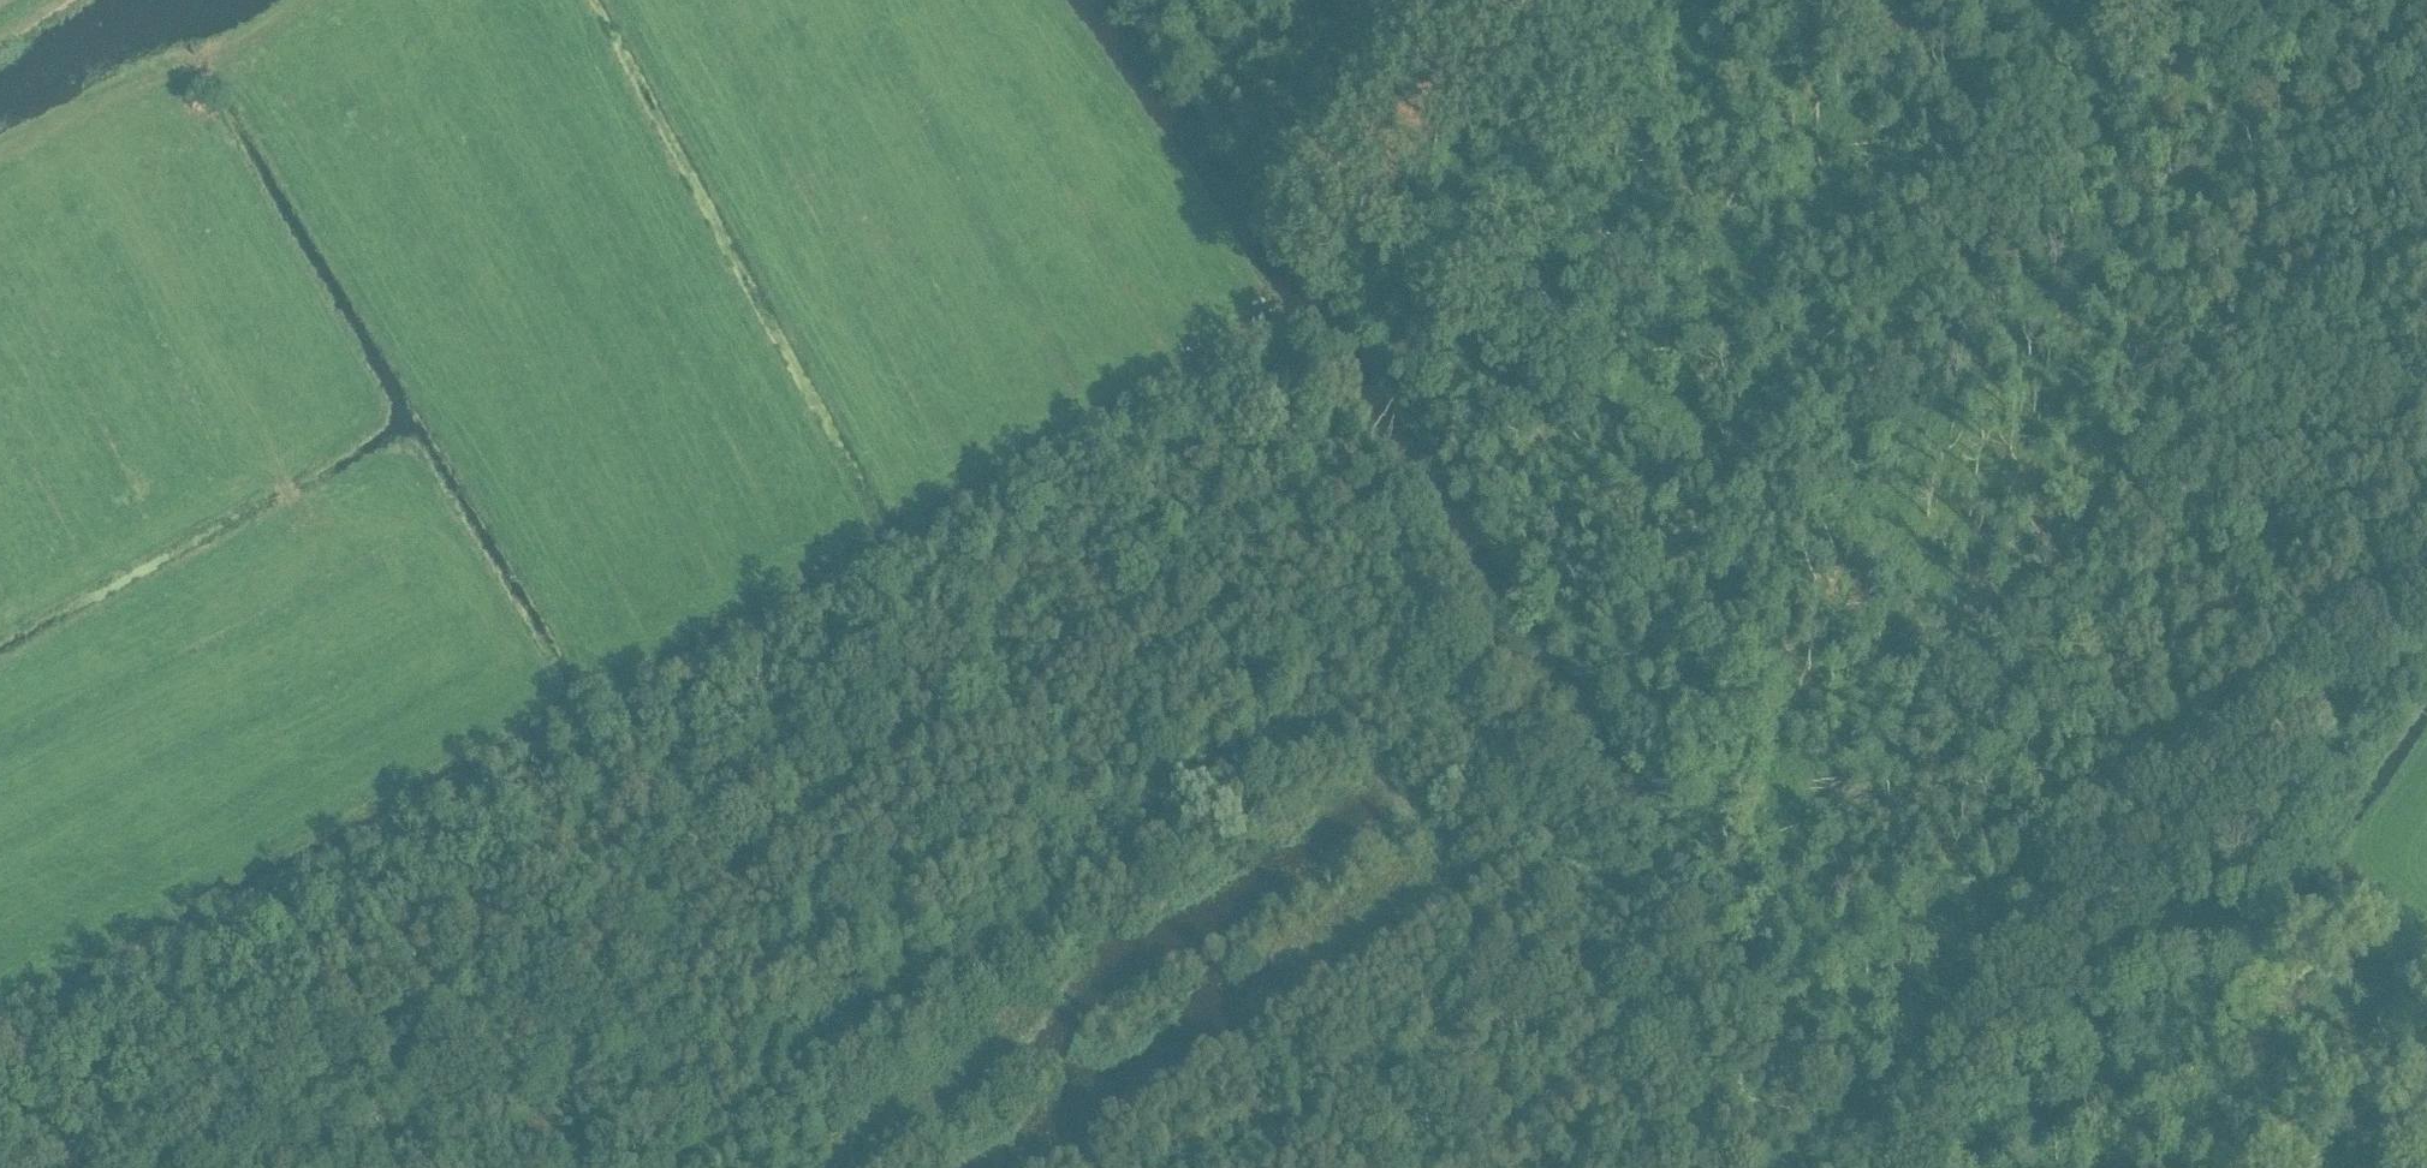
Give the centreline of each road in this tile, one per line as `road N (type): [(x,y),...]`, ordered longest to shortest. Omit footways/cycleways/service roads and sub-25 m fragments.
road 1 (track): [(1885,1167),(2426,575)]

